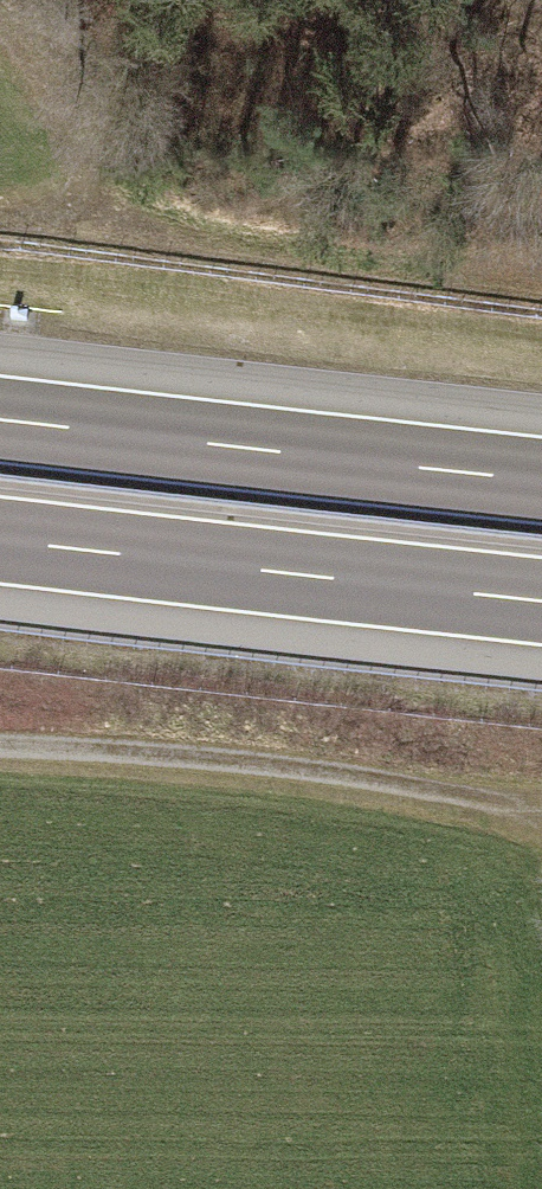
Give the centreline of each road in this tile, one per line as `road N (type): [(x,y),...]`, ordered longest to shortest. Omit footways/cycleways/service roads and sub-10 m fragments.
road 1 (motorway): [(0,539),(541,600)]
road 2 (motorway): [(541,480),(0,420)]
road 3 (track): [(0,756),(245,768),(541,809)]
road 4 (track): [(0,222),(271,252)]
road 5 (track): [(15,0),(91,124),(90,190),(69,227)]

